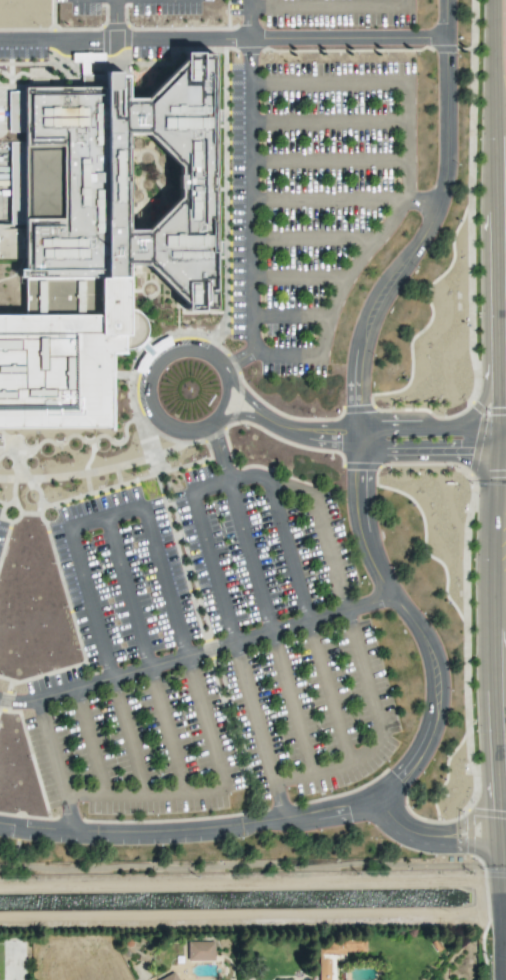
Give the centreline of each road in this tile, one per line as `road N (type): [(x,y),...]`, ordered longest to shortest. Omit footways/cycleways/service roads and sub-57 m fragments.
road 1 (residential): [(496,0),(505,395)]

